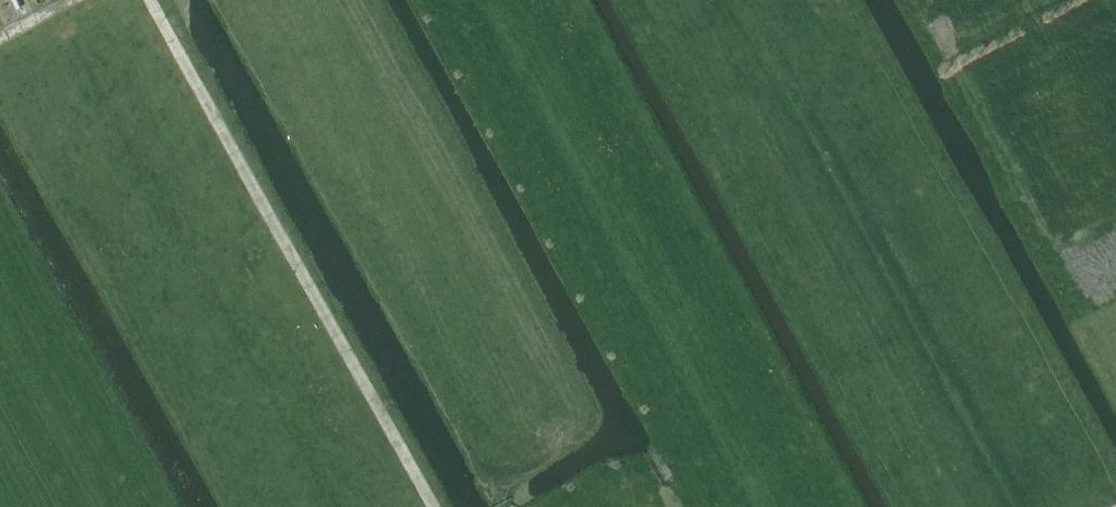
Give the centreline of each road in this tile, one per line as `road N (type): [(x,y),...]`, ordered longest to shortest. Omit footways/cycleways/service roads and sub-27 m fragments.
road 1 (track): [(151,0),(433,506)]

